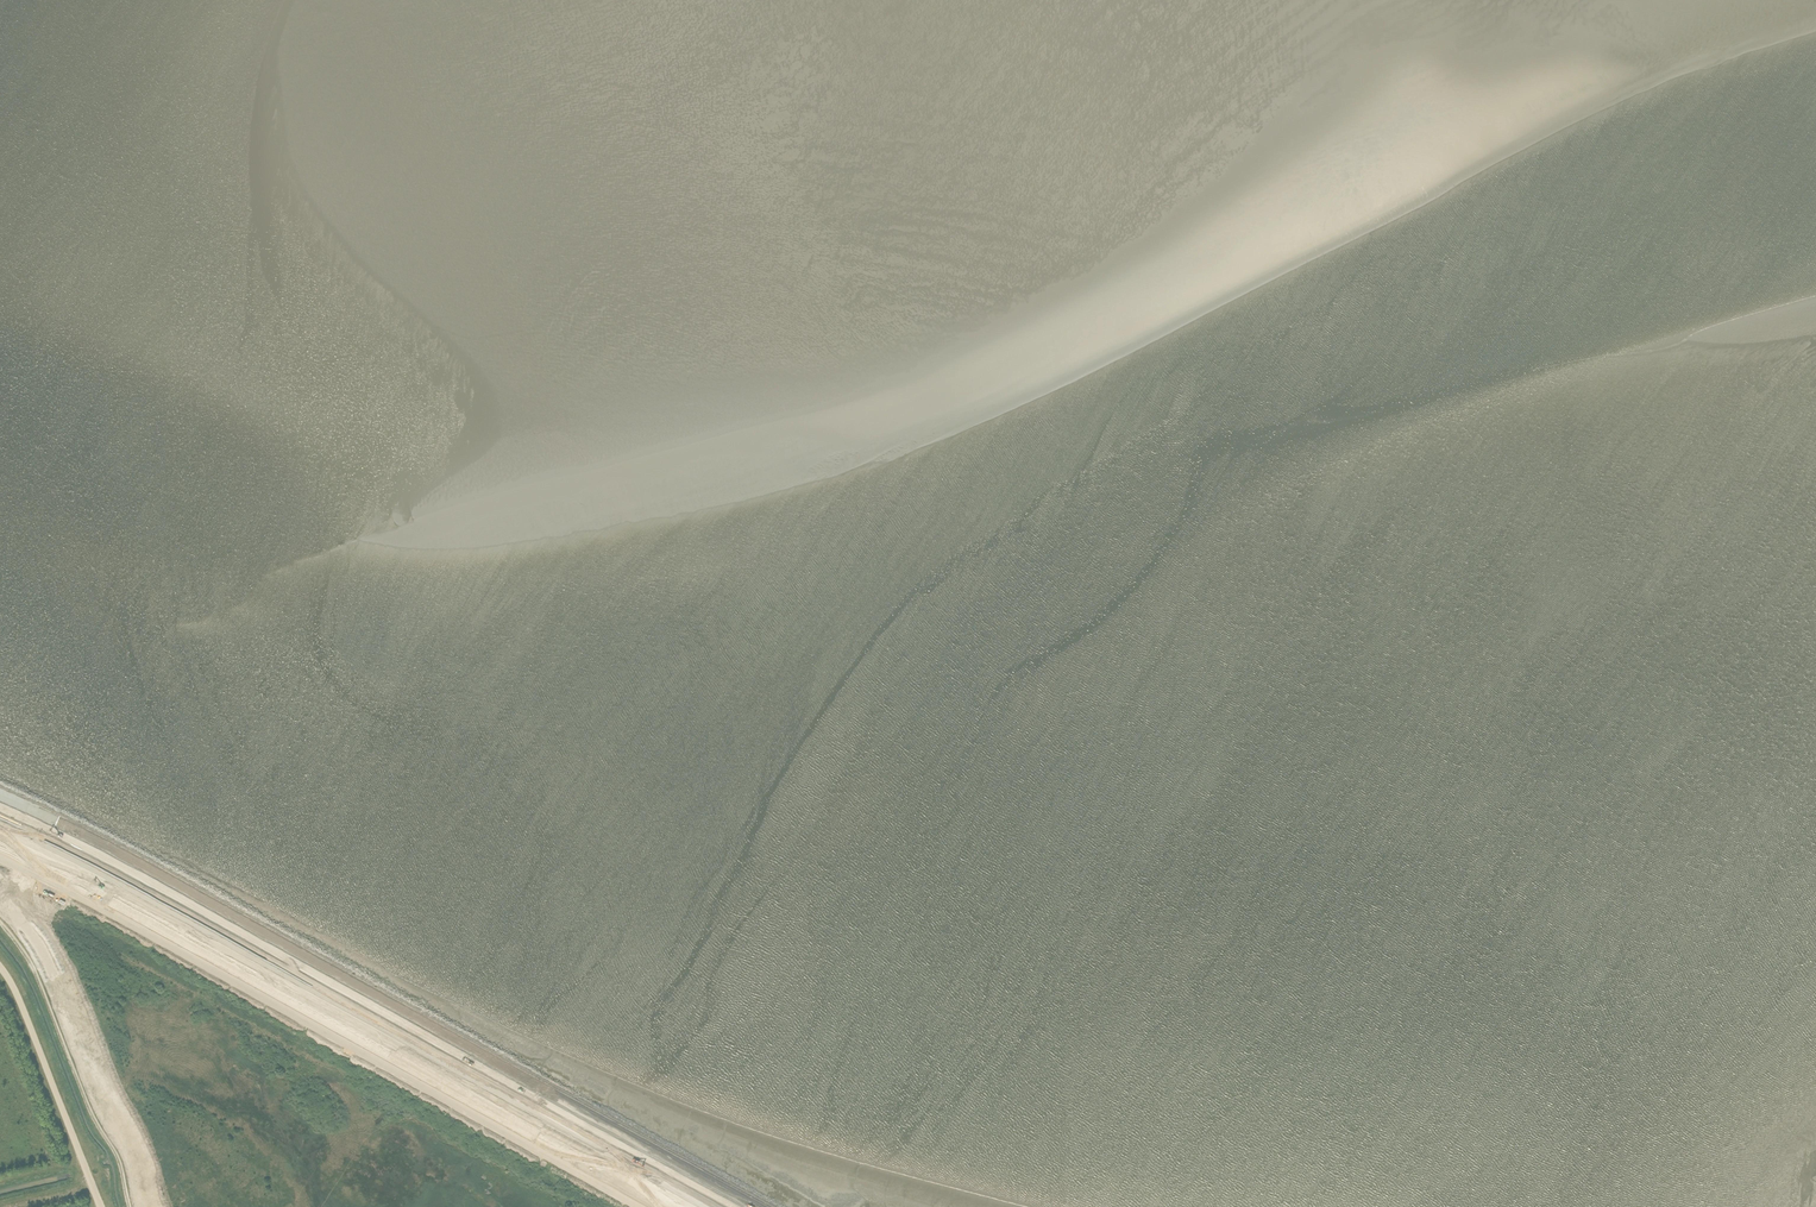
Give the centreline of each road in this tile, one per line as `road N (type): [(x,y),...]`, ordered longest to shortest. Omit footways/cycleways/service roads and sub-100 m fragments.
road 1 (track): [(763,1206),(171,875),(0,793)]
road 2 (track): [(0,966),(99,1206)]

